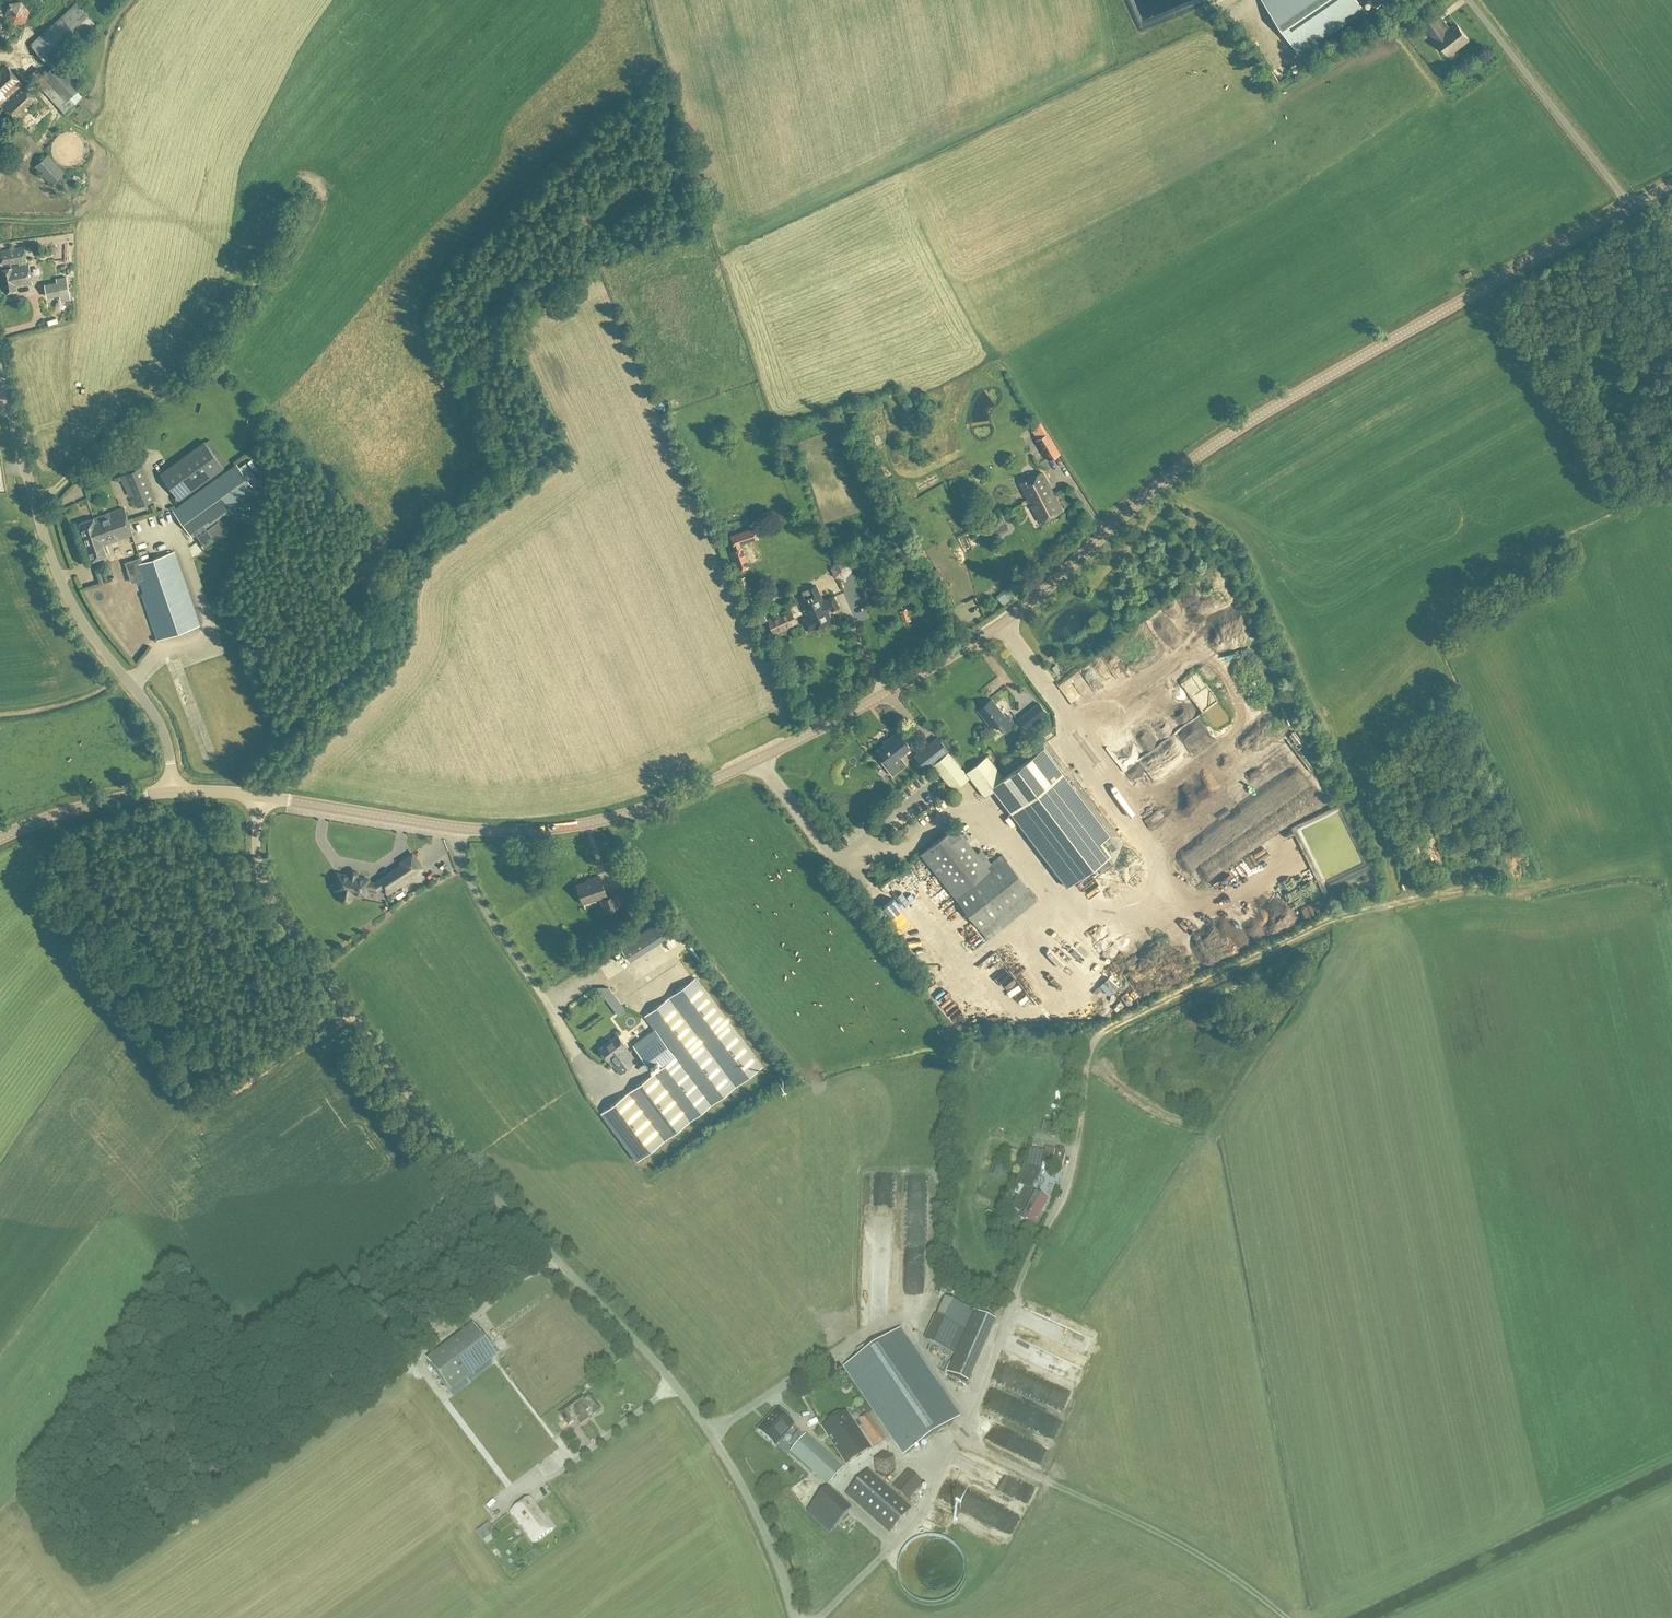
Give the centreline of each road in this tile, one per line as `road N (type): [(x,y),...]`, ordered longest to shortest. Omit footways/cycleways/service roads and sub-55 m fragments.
road 1 (tertiary): [(260,799),(536,831),(609,819),(710,784),(986,636),(1190,461),(1254,419),(1671,185)]
road 2 (unclassified): [(796,1617),(746,1493),(707,1428),(664,1370),(477,1174),(278,913),(258,862),(260,799)]
road 3 (track): [(1542,884),(1423,897),(1329,921),(1121,1023),(1093,1045),(1076,1146)]
road 4 (unclassified): [(820,1617),(903,1536),(938,1486),(977,1406),(1076,1146)]
road 5 (unclassified): [(172,792),(161,725),(89,631),(58,573),(26,478),(0,355)]
road 6 (track): [(960,1441),(1163,1533),(1289,1617)]
road 7 (tertiary): [(0,838),(73,809),(172,792)]

